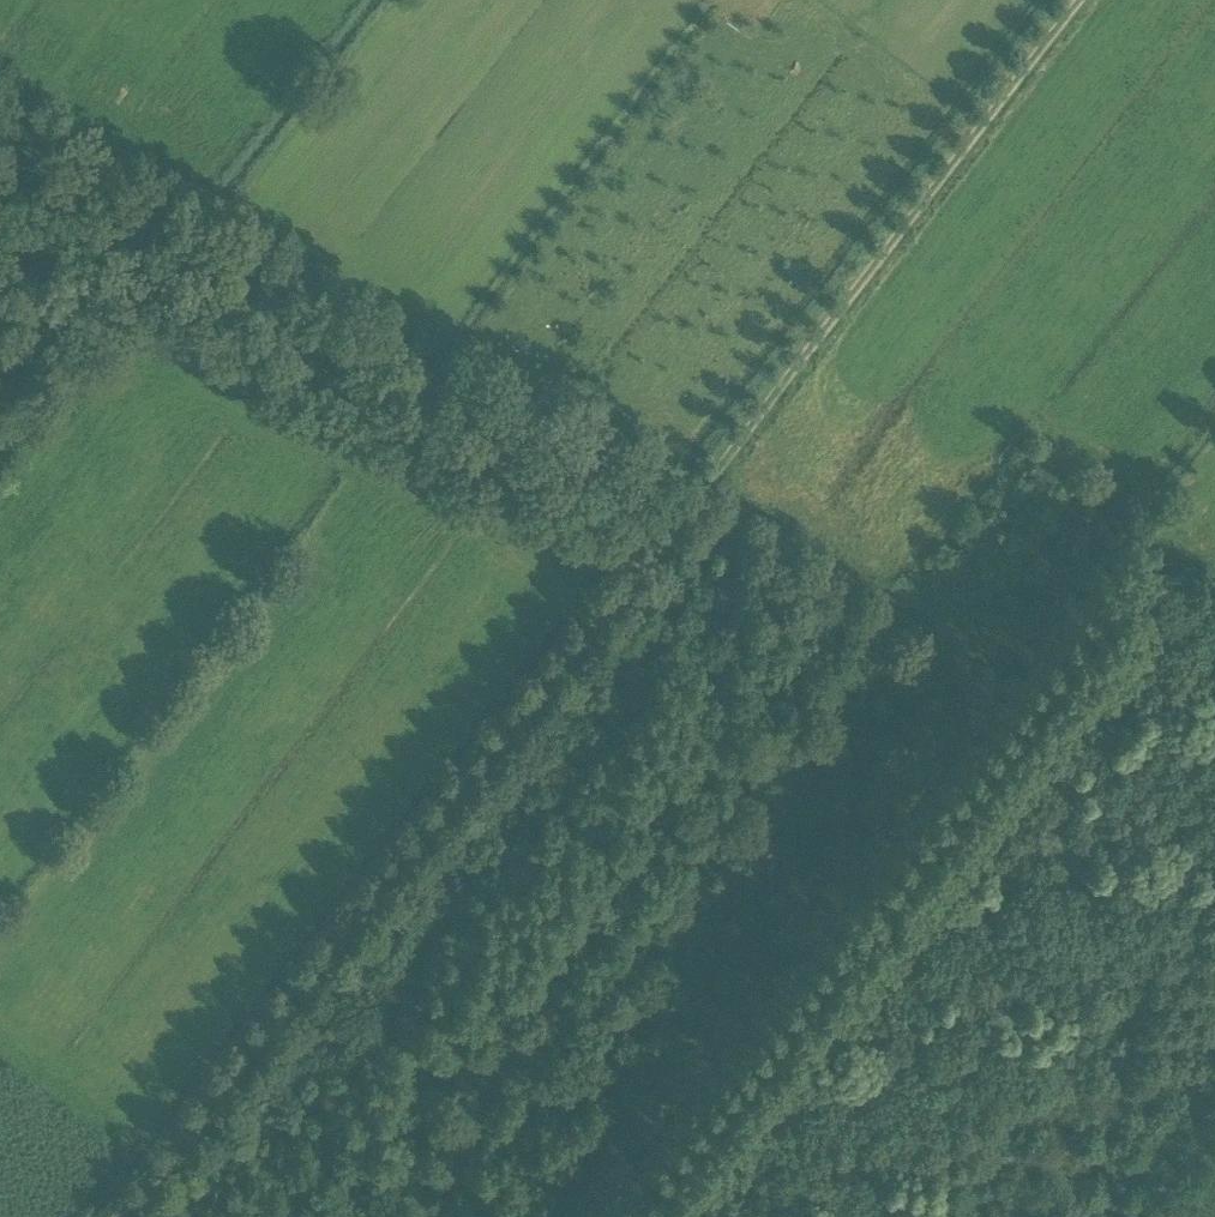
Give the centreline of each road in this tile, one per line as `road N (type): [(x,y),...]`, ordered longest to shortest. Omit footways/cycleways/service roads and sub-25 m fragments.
road 1 (track): [(123,1216),(591,630),(1076,0)]

